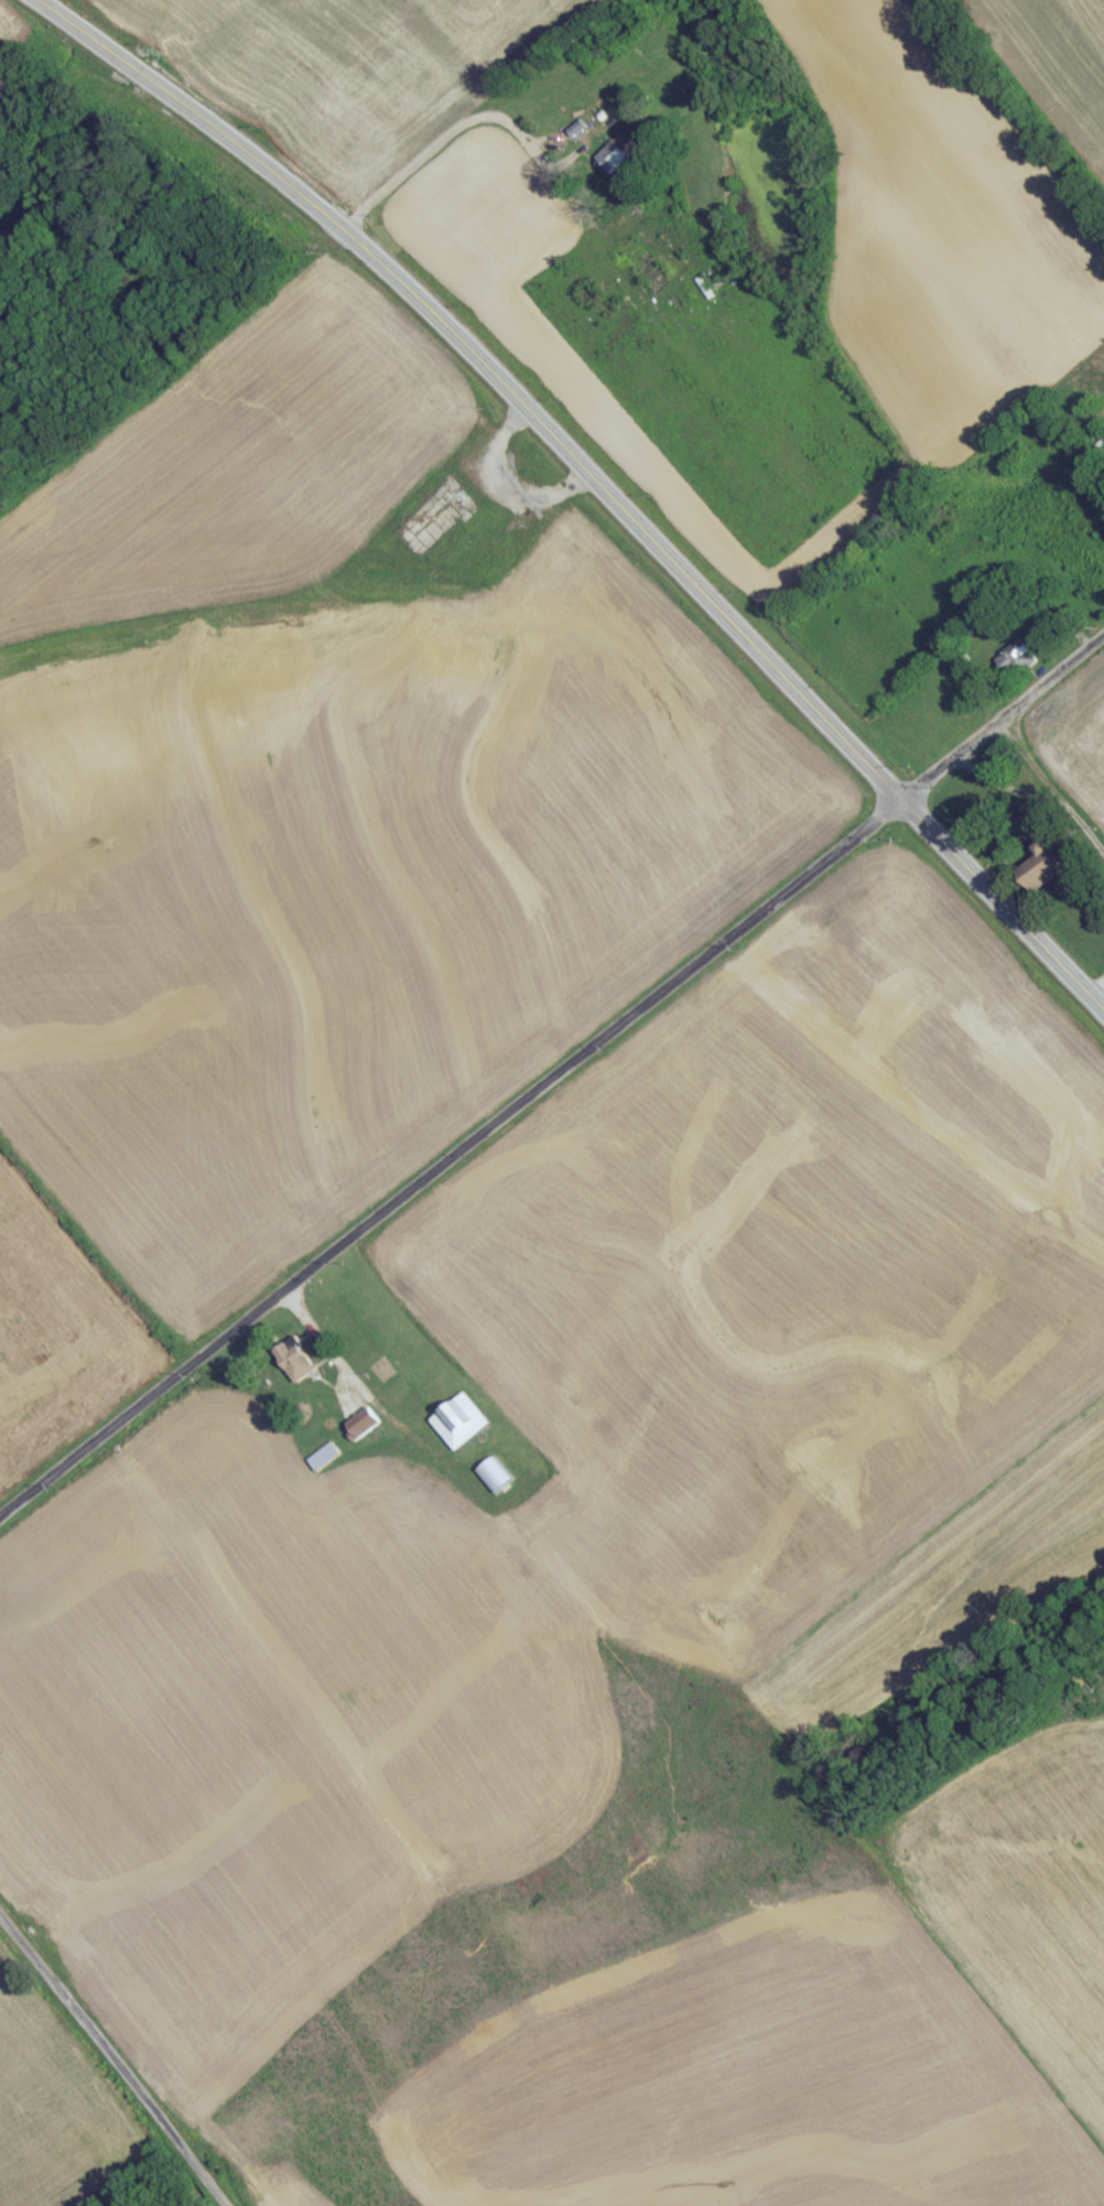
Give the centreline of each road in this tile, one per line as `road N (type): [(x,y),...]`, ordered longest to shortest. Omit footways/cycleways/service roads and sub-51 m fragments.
road 1 (secondary): [(1103,1018),(430,315),(250,160),(31,0)]
road 2 (residential): [(0,1502),(183,1342),(903,809)]
road 3 (residential): [(259,2205),(0,1872)]
road 4 (residential): [(1103,640),(903,809)]

